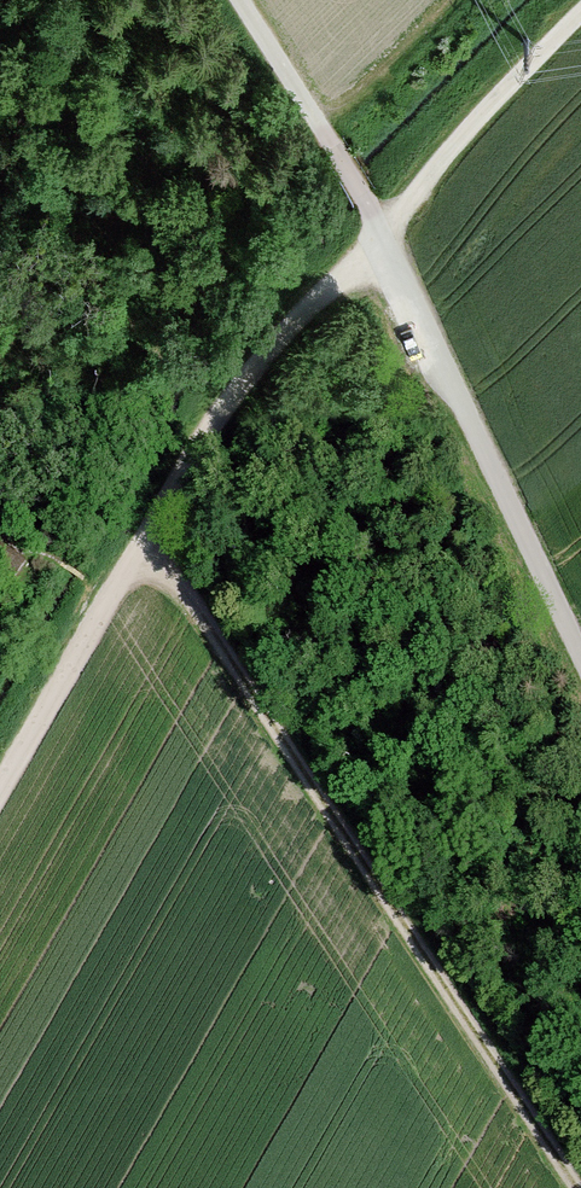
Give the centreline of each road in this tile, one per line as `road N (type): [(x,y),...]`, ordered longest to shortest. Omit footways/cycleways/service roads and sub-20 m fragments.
road 1 (track): [(580,22),(444,158),(381,244),(326,290),(232,395),(0,795)]
road 2 (track): [(574,1187),(146,540)]
road 3 (track): [(239,0),(350,173),(580,656)]

